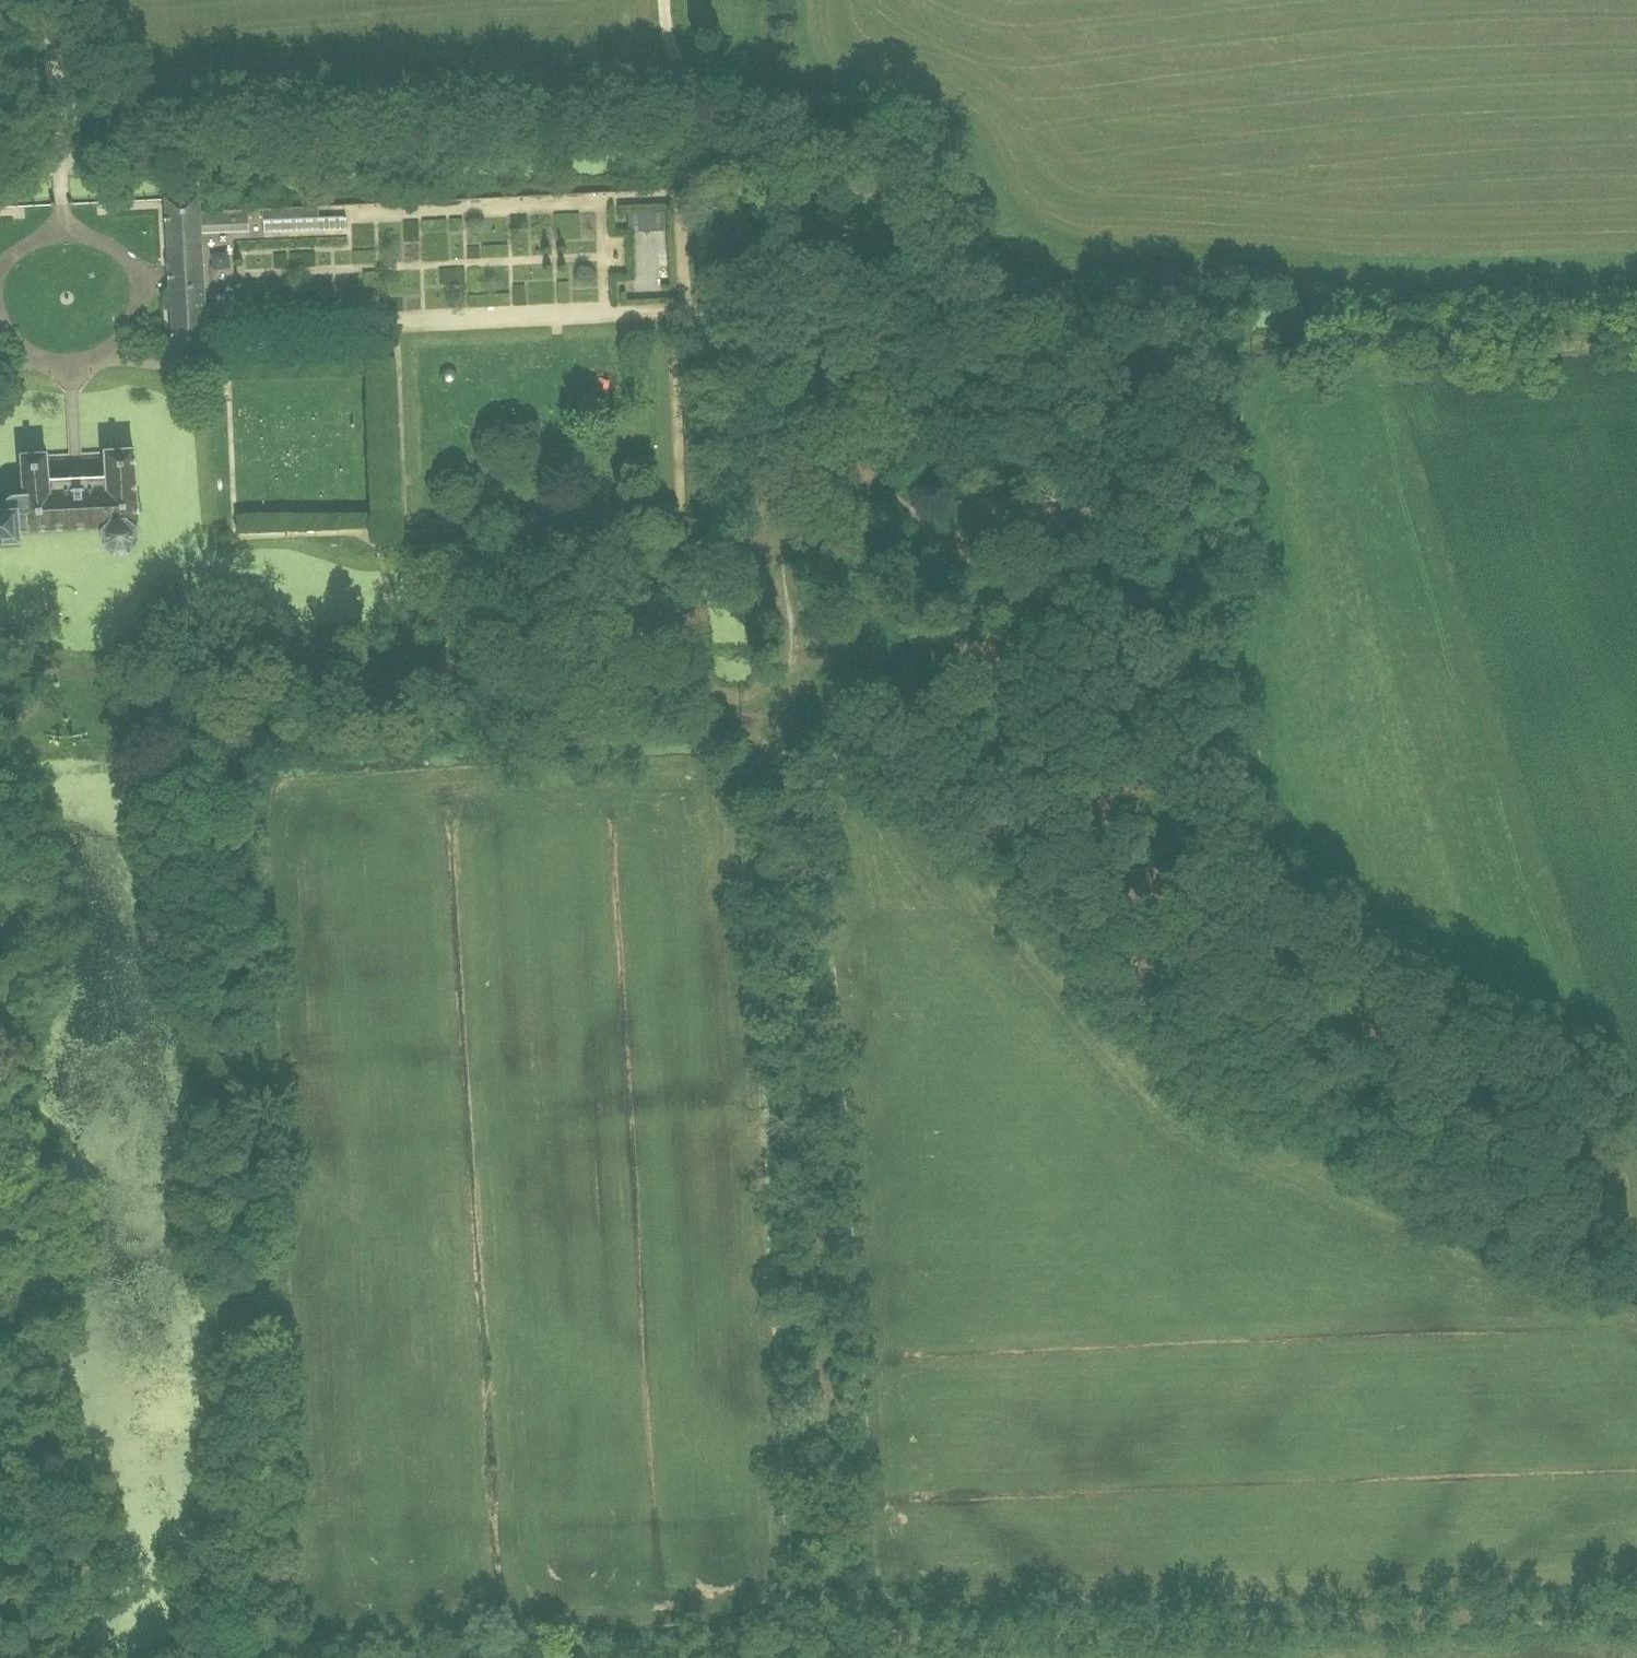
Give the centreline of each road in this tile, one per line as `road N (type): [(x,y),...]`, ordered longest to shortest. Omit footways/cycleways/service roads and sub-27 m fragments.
road 1 (track): [(777,692),(794,667),(793,635),(772,429),(740,316),(735,173),(722,135),(669,124)]
road 2 (track): [(669,124),(663,0)]

